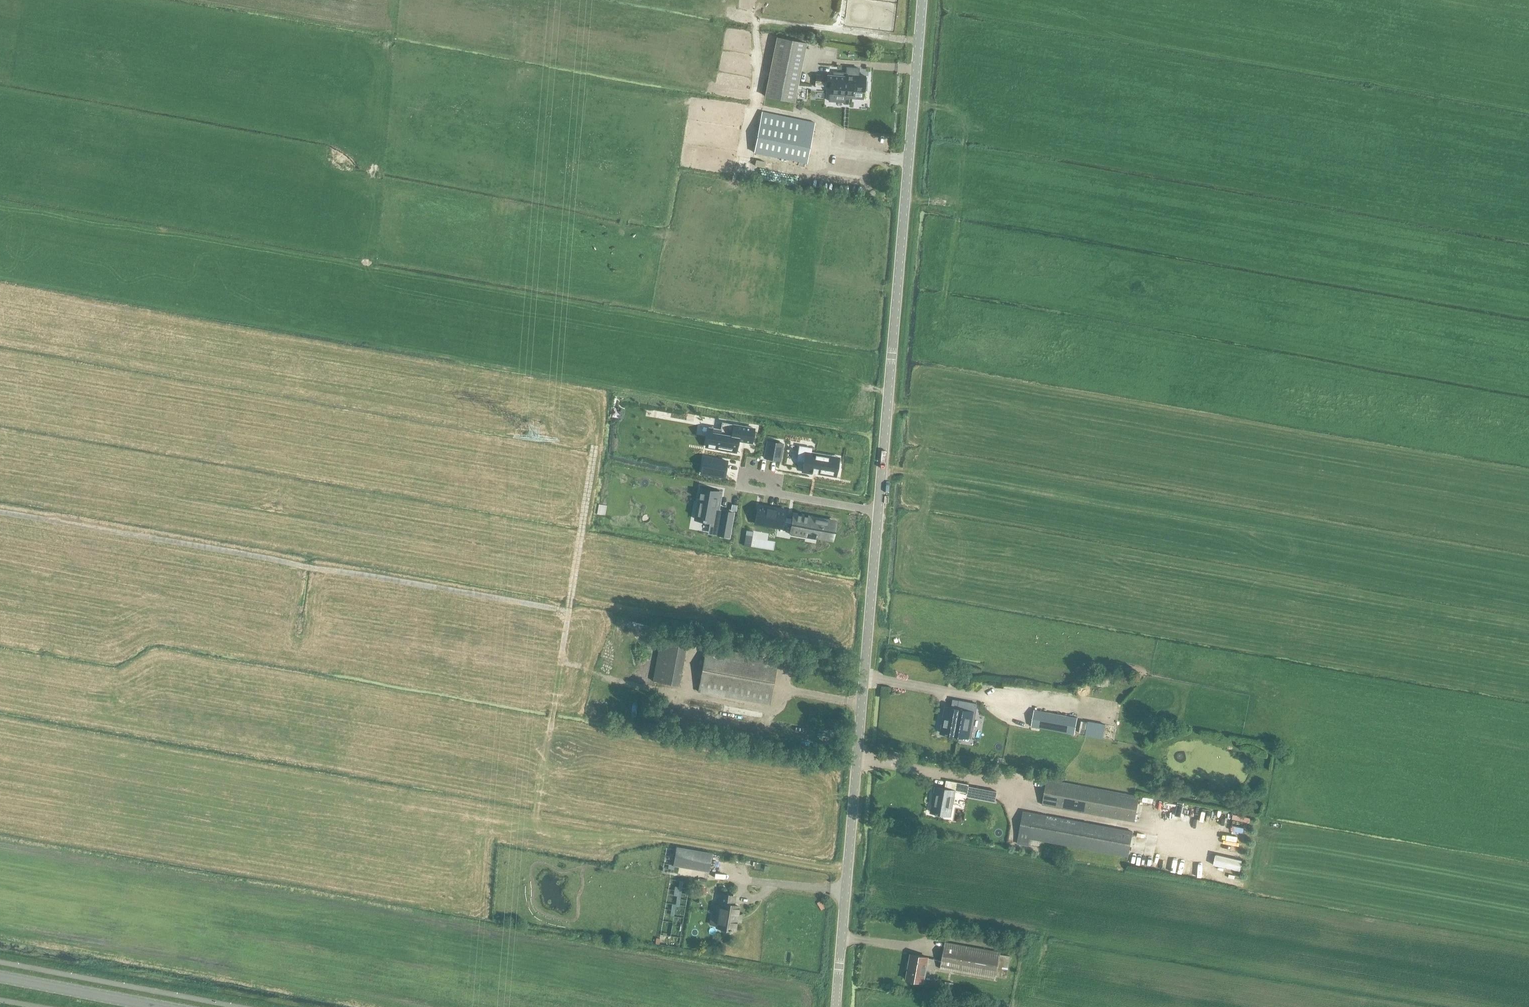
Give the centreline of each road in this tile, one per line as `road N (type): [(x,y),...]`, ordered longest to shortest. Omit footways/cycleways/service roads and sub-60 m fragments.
road 1 (track): [(565,664),(570,613),(0,512)]
road 2 (unclassified): [(878,511),(921,0)]
road 3 (unclassified): [(836,1006),(878,511)]
road 4 (secondary): [(159,1006),(0,977)]
road 5 (track): [(562,657),(538,803)]

